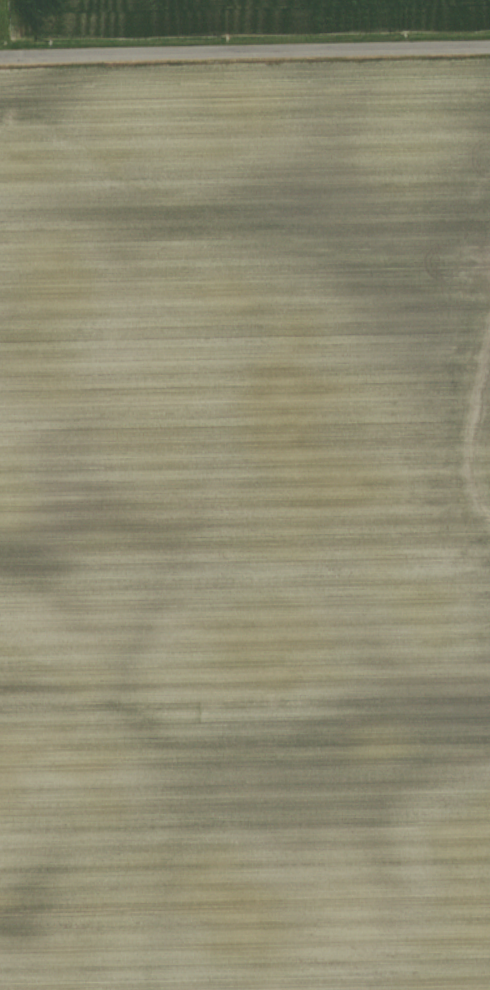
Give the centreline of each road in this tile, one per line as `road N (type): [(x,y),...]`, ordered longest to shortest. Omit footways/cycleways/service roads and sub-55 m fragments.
road 1 (residential): [(0,55),(489,45)]

